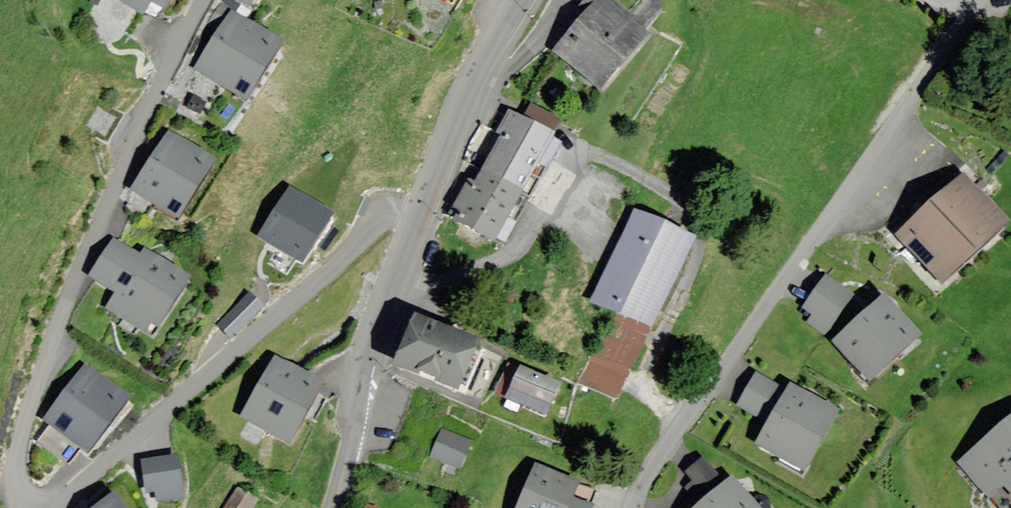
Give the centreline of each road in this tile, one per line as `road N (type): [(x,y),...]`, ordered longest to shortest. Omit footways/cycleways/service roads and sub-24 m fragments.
road 1 (residential): [(630,507),(981,0)]
road 2 (residential): [(332,507),(420,213),(462,102),(516,0)]

